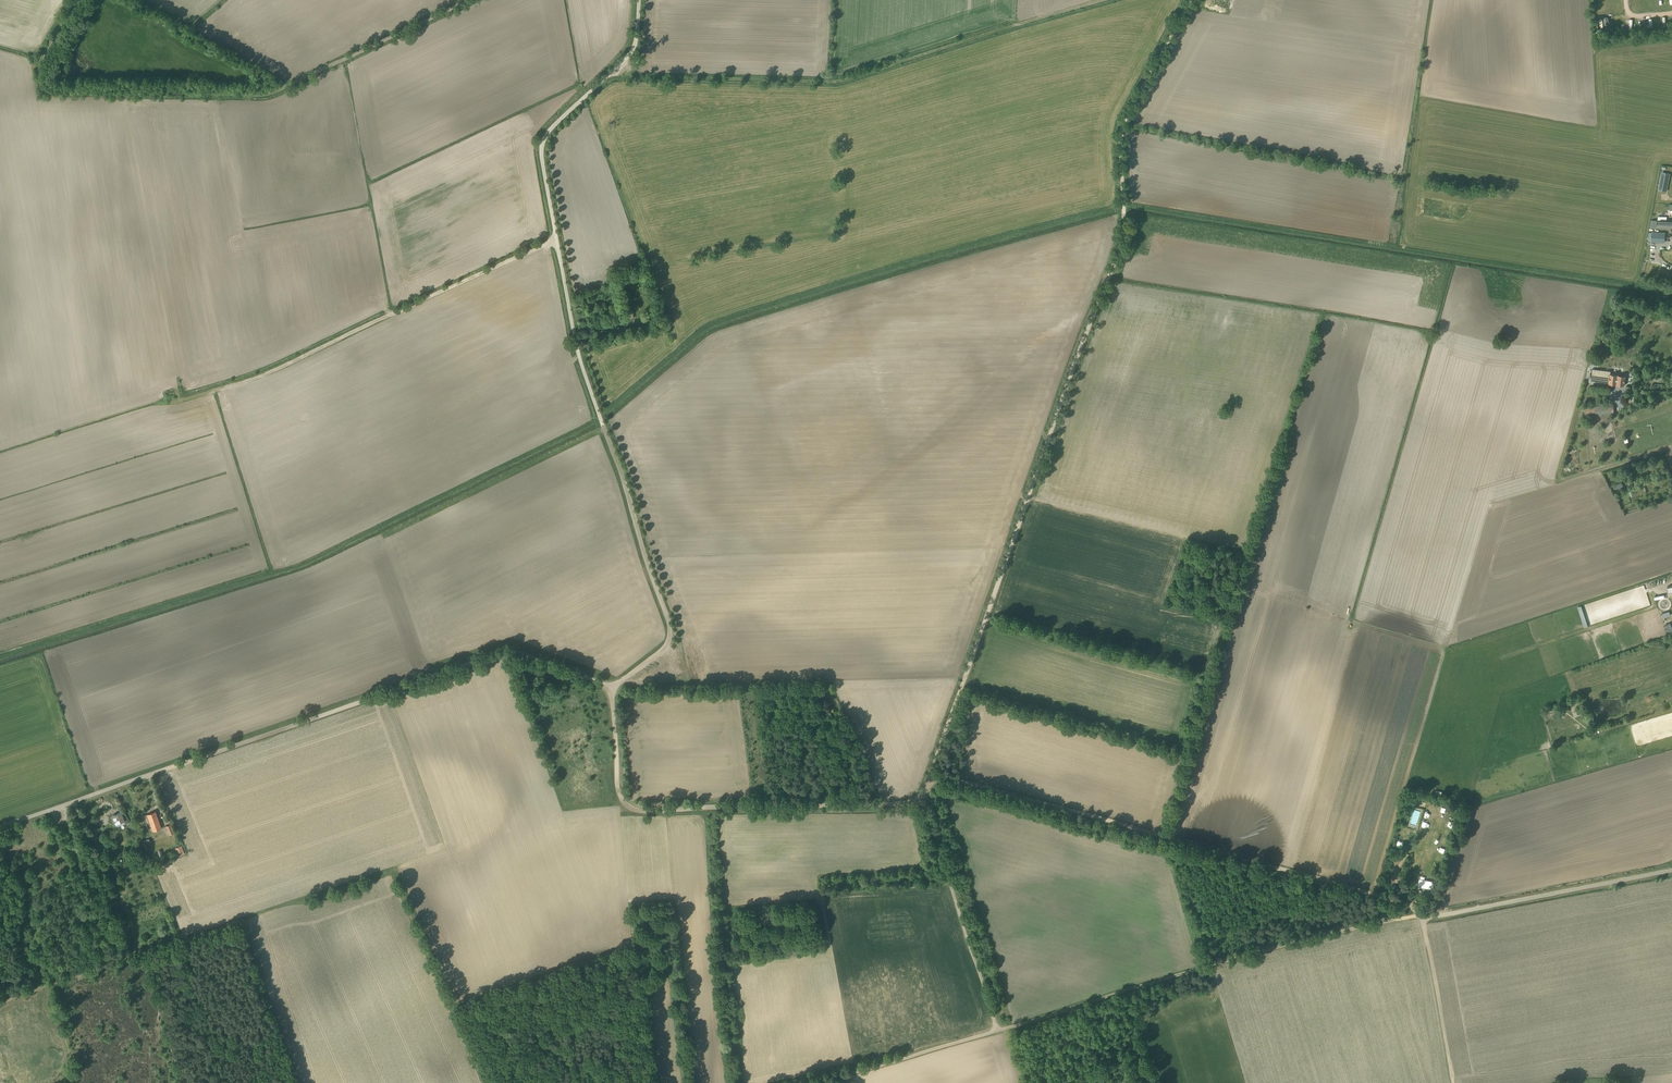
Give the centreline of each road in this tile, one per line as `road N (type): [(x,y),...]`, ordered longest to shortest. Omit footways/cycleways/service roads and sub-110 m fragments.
road 1 (track): [(600,416),(712,324),(1124,204),(1671,291)]
road 2 (track): [(154,774),(508,651),(615,687),(617,785),(633,809),(896,803),(922,794)]
road 3 (unclassified): [(615,687),(662,651),(670,628),(582,362),(542,145),(549,128),(628,57),(639,0)]
road 4 (track): [(0,658),(302,564),(601,419)]
road 5 (track): [(483,1082),(386,873),(0,999)]
road 6 (track): [(932,774),(1119,251),(1124,204)]
road 7 (track): [(466,0),(274,92),(40,90),(38,57),(71,0)]
road 8 (track): [(1422,916),(1351,887),(932,774)]
road 9 (track): [(1103,0),(835,81),(606,77)]
road 10 (track): [(1422,916),(1208,964),(999,1029)]
road 11 (track): [(181,399),(267,373),(554,240)]
road 12 (unclassified): [(1422,916),(1671,870)]
road 13 (track): [(999,1029),(922,794)]
road 14 (unclassified): [(1124,204),(1127,114),(1191,0)]
road 15 (track): [(999,1029),(813,1082)]
road 16 (track): [(1422,916),(1453,1082)]
road 17 (unclassified): [(0,826),(154,774)]

